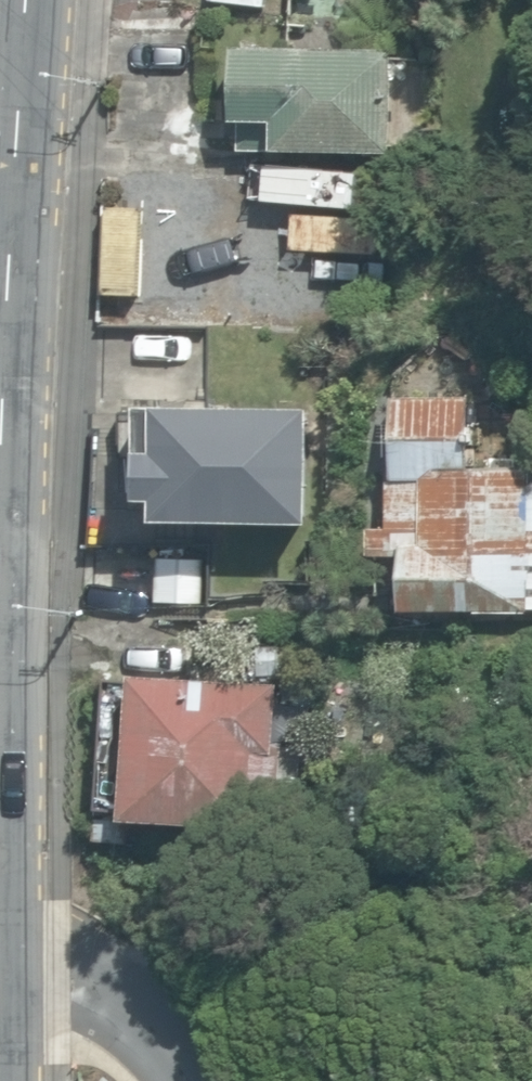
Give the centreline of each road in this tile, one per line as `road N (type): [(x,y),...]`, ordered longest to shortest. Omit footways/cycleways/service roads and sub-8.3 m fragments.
road 1 (tertiary): [(21,0),(0,523)]
road 2 (residential): [(187,1080),(140,1007),(107,980),(82,968),(0,961)]

